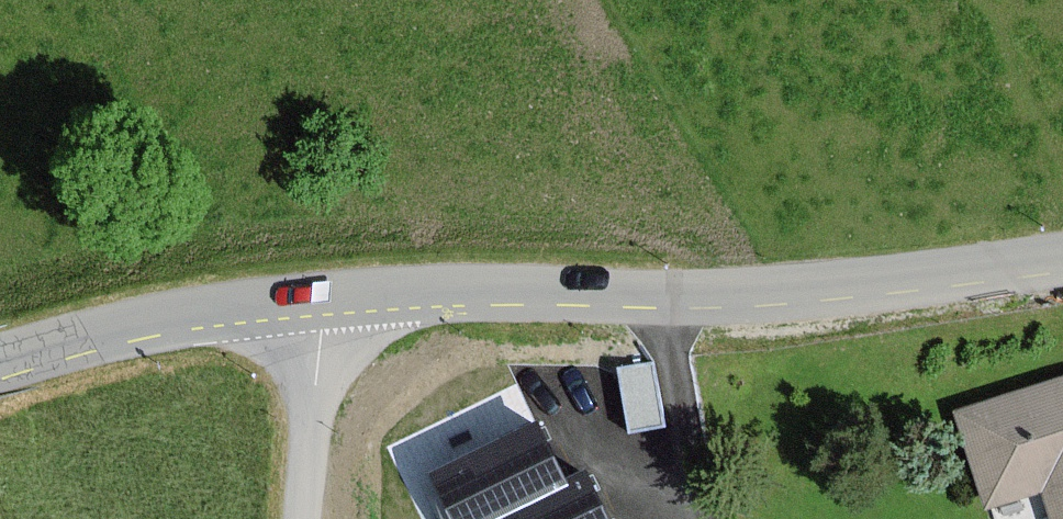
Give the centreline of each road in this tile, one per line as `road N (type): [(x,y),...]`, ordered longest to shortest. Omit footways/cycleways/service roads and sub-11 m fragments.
road 1 (residential): [(661,296),(1062,258)]
road 2 (residential): [(323,296),(661,296)]
road 3 (residential): [(323,296),(142,322),(0,363)]
road 4 (residential): [(661,296),(702,518)]

